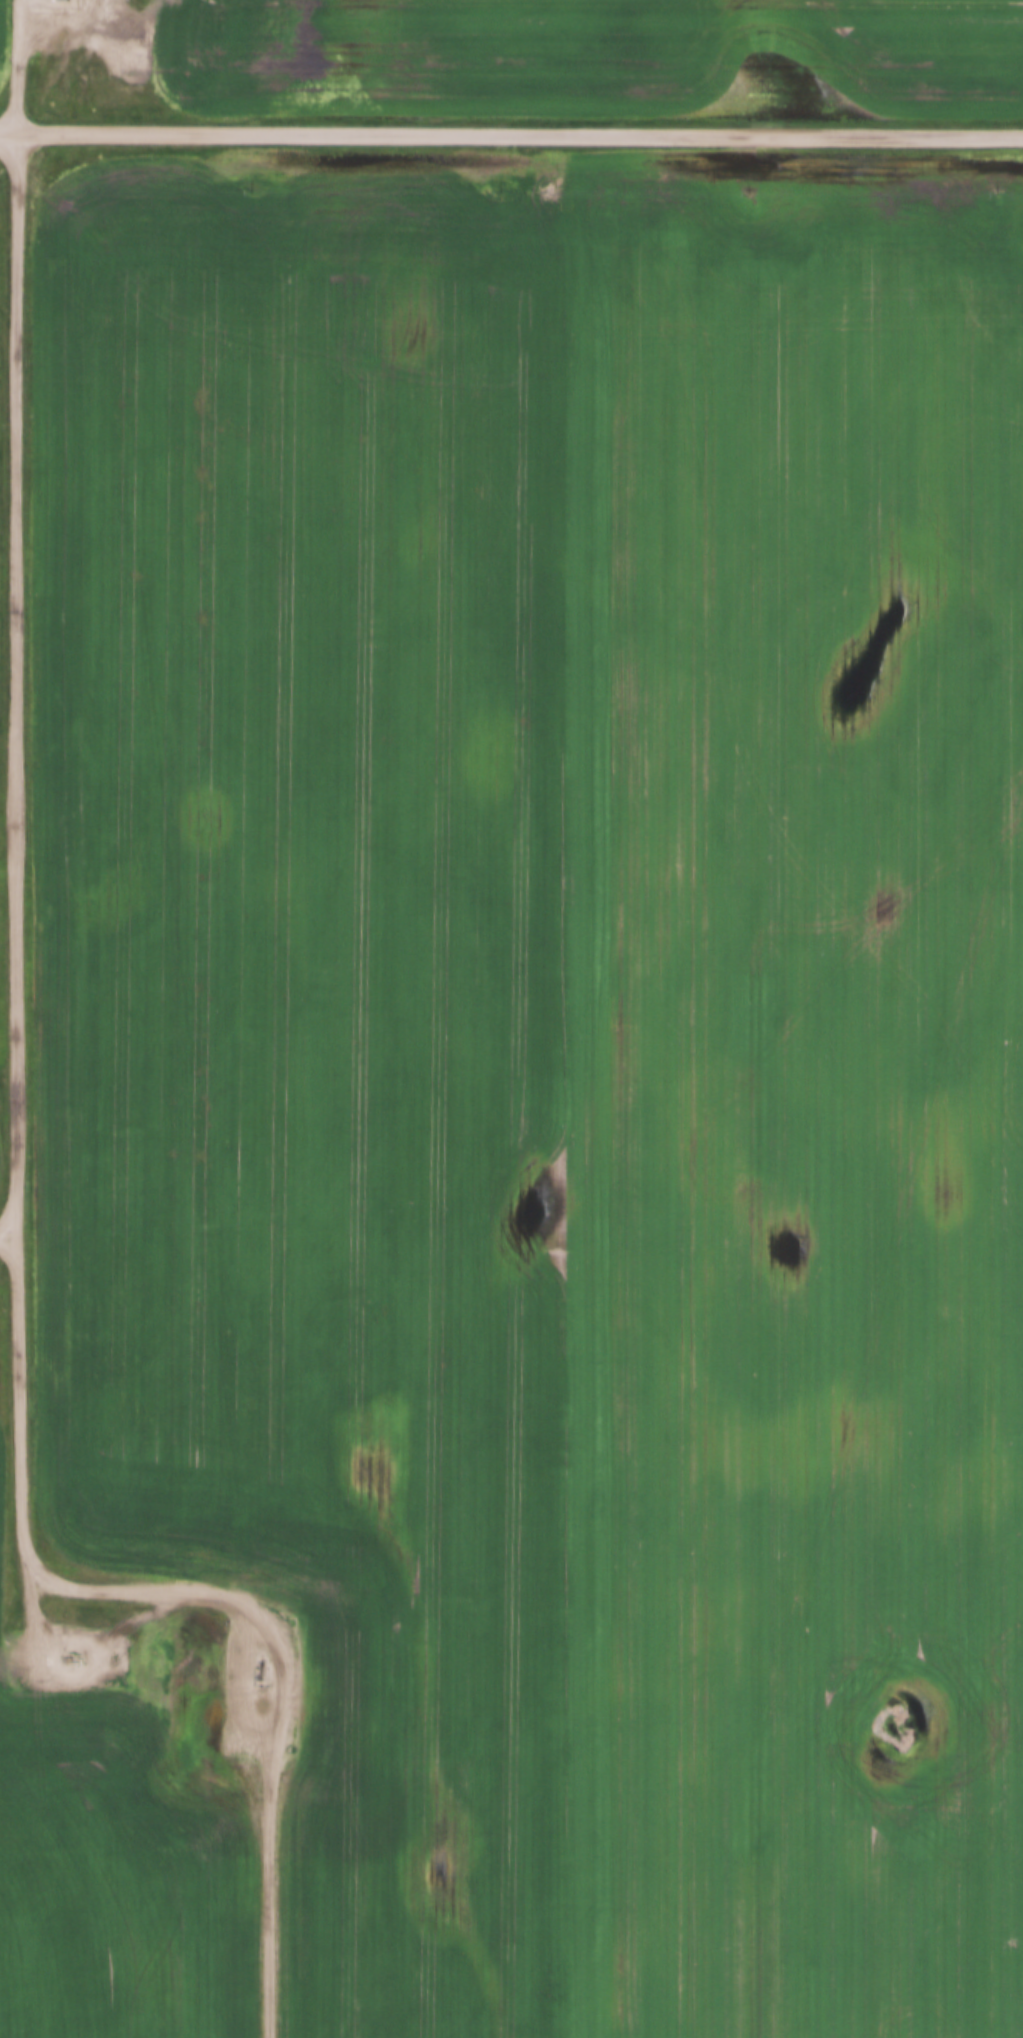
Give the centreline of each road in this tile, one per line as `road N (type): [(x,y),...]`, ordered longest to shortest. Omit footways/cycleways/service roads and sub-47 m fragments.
road 1 (residential): [(1022,129),(0,128)]

